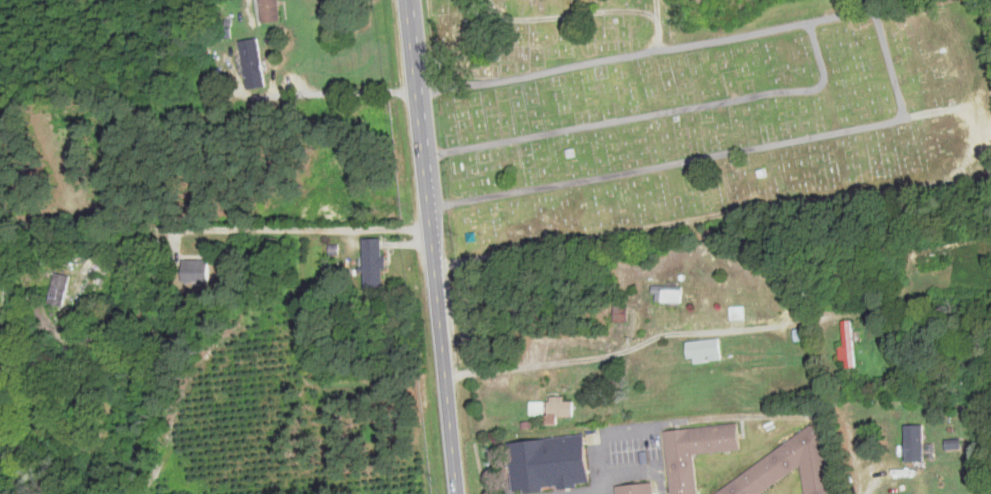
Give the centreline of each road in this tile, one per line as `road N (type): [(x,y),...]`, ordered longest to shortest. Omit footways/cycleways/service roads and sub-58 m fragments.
road 1 (primary): [(458,493),(405,0)]
road 2 (residential): [(445,379),(621,353),(667,333),(737,329)]

